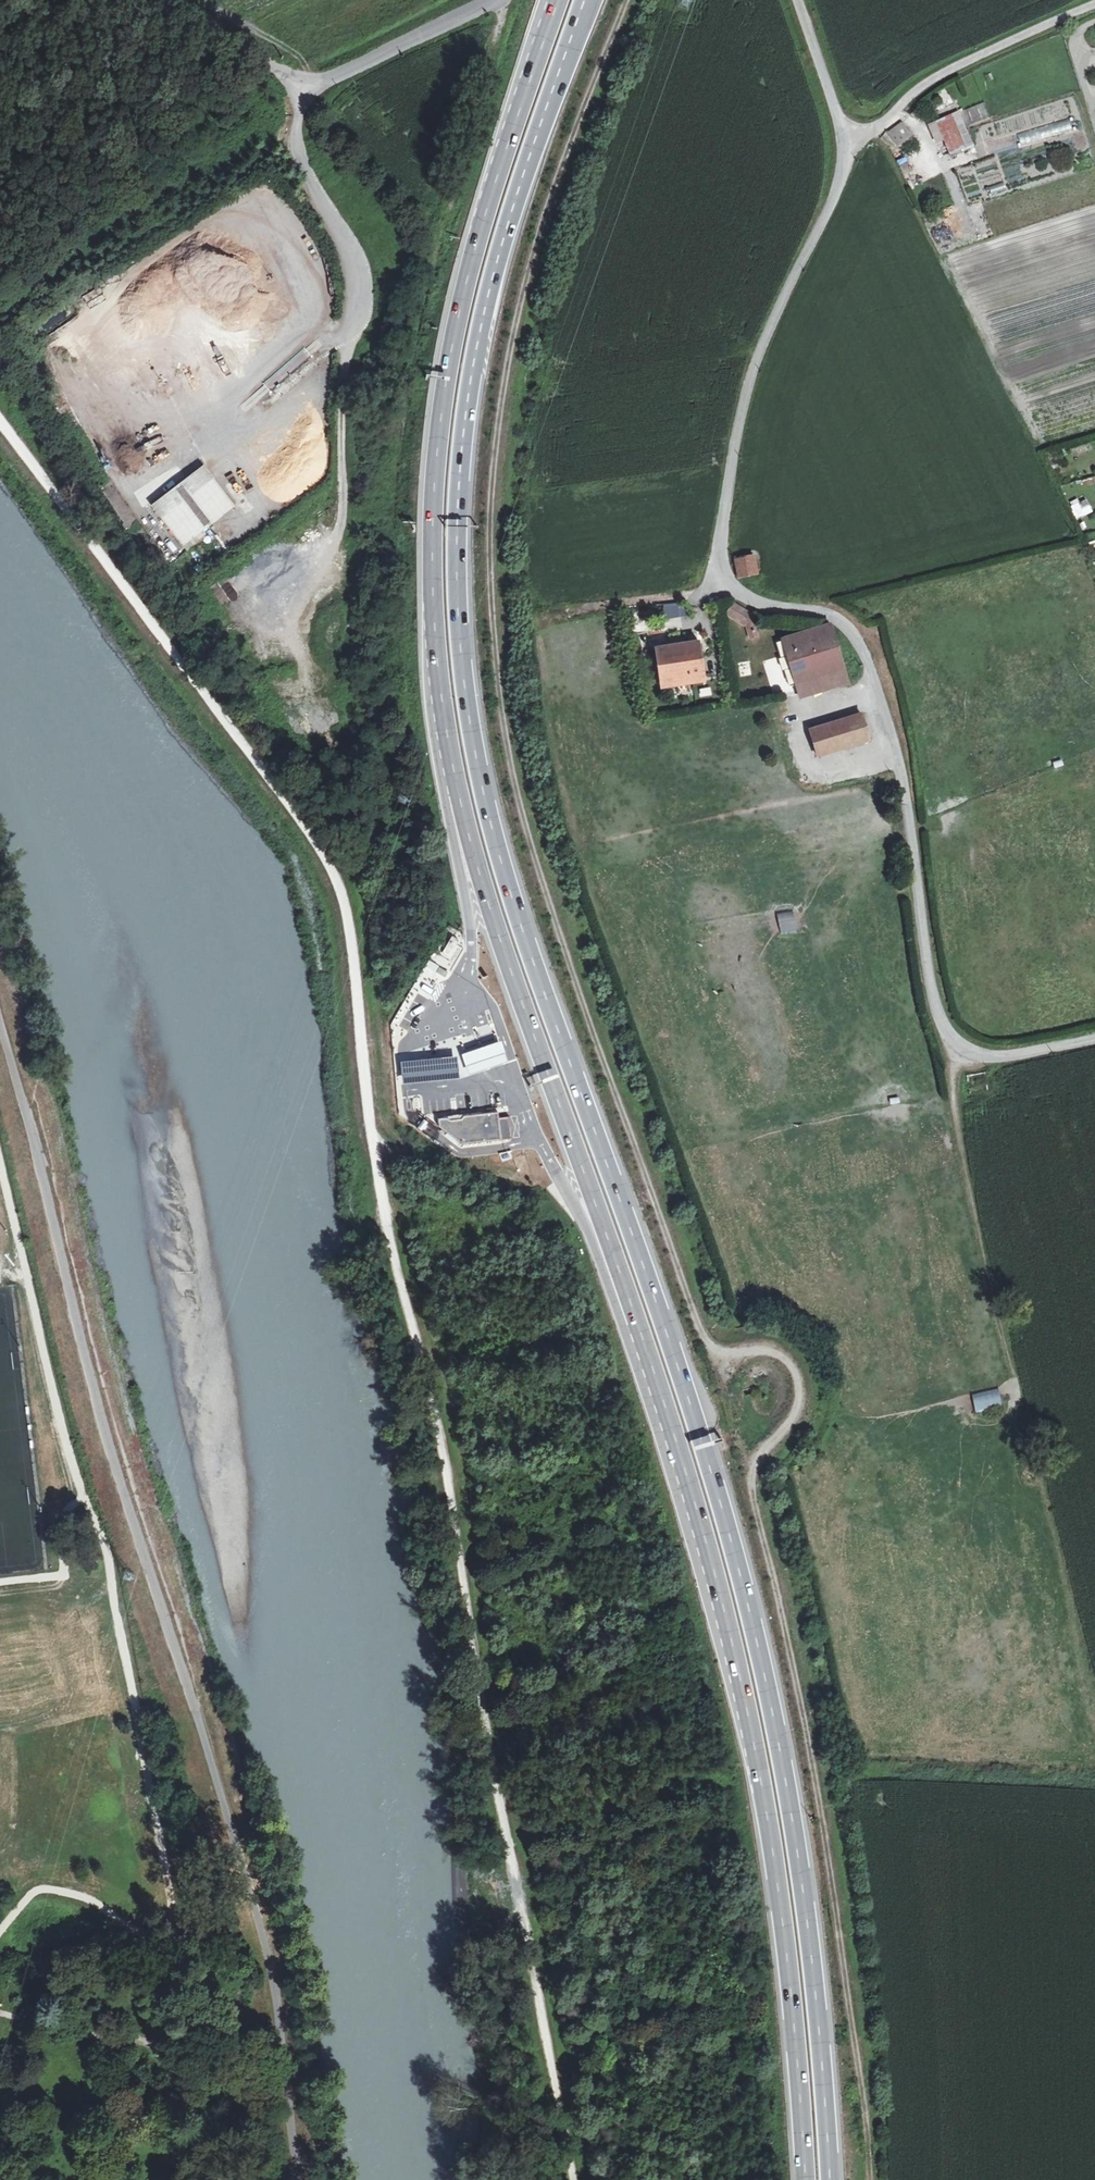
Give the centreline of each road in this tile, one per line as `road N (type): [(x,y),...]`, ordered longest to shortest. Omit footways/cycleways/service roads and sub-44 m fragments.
road 1 (trunk): [(830,2179),(808,1922),(757,1640),(695,1417),(522,927),(465,684),(457,553),(476,352),(511,215),(585,0)]
road 2 (trunk): [(558,0),(486,211),(451,347),(434,486),(437,661),(478,872),(664,1406),(731,1643),(782,1922),(805,2179)]
road 3 (track): [(713,1349),(592,1036),(517,798),(491,604),(489,506),(517,308),(542,215),(622,0)]
road 4 (unclassified): [(799,0),(845,139),(844,182),(759,349),(729,479),(722,558),(733,589),(769,607),(825,613),(864,642),(902,761),(938,1013),(955,1042),(984,1055),(1094,1036)]
road 5 (track): [(869,2179),(810,1738),(751,1485)]
road 6 (track): [(400,552),(400,424),(410,358),(503,0)]
road 7 (unclassified): [(164,0),(283,66),(326,74),(493,0)]
road 8 (track): [(965,1046),(954,1107),(1016,1392)]
road 9 (track): [(751,1485),(758,1459),(798,1409),(801,1380),(791,1360),(769,1350),(713,1349)]
road 10 (track): [(386,1029),(370,857)]
road 11 (track): [(751,1485),(713,1349)]

